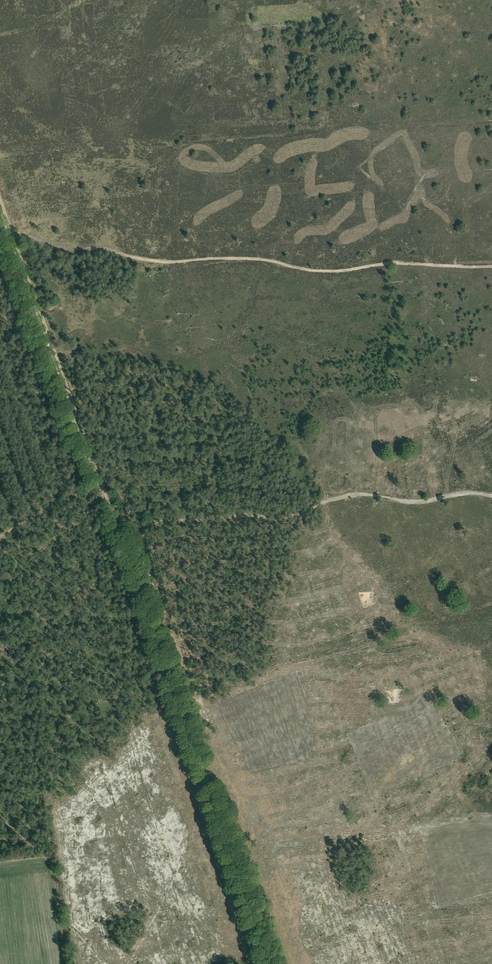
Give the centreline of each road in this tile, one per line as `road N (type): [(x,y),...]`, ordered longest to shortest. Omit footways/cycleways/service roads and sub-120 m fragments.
road 1 (track): [(272,963),(114,519)]
road 2 (track): [(491,496),(414,501),(362,494),(287,518),(140,526),(114,519)]
road 3 (track): [(100,476),(0,197)]

